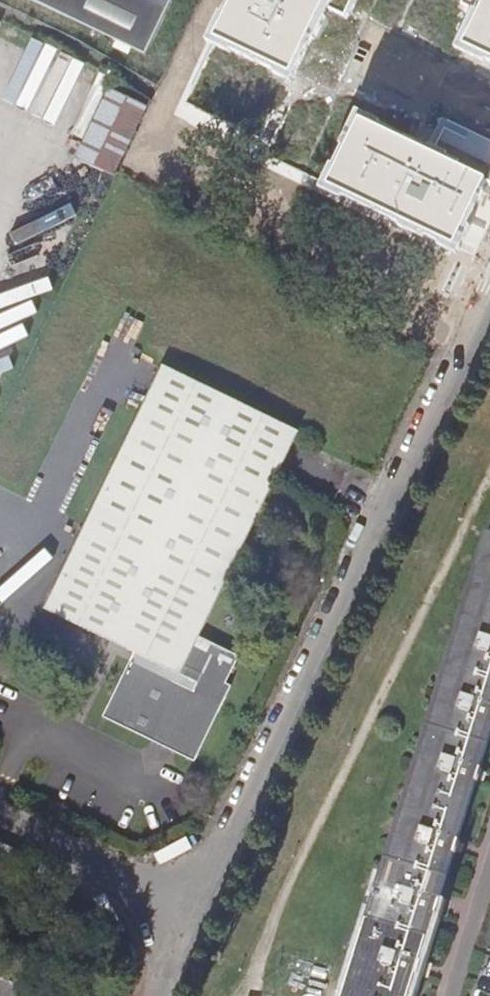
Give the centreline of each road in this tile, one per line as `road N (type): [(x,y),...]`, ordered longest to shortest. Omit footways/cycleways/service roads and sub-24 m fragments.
road 1 (unclassified): [(489,286),(188,912)]
road 2 (residential): [(188,912),(0,820)]
road 3 (residential): [(489,860),(448,995)]

